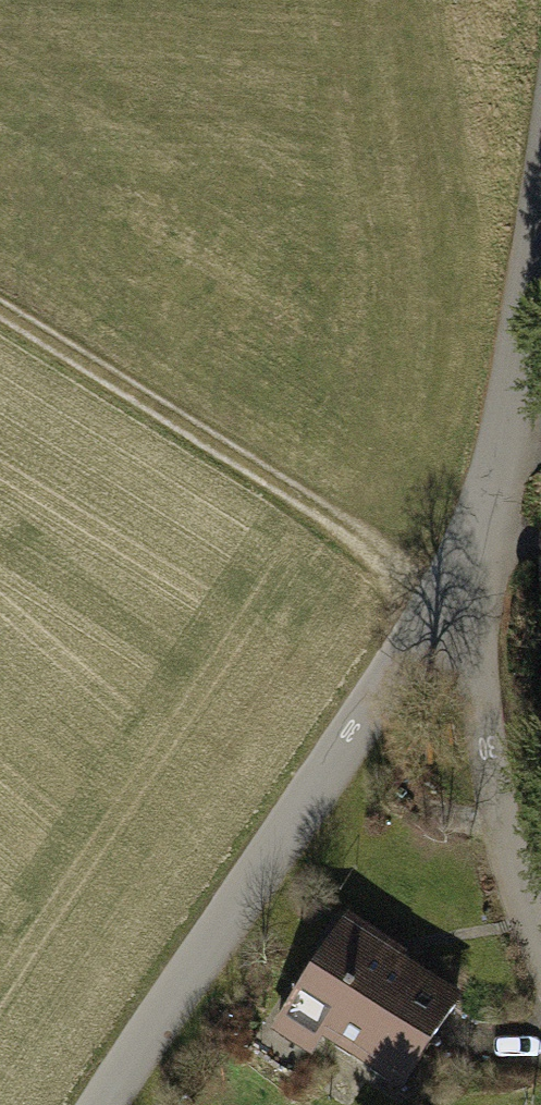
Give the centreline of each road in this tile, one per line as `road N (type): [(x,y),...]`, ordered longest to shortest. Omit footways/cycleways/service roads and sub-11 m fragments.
road 1 (residential): [(473,540),(442,599),(101,1104)]
road 2 (track): [(0,310),(310,504),(442,599)]
road 3 (residential): [(473,540),(512,842),(540,929)]
road 4 (residential): [(540,218),(508,431),(473,540)]

